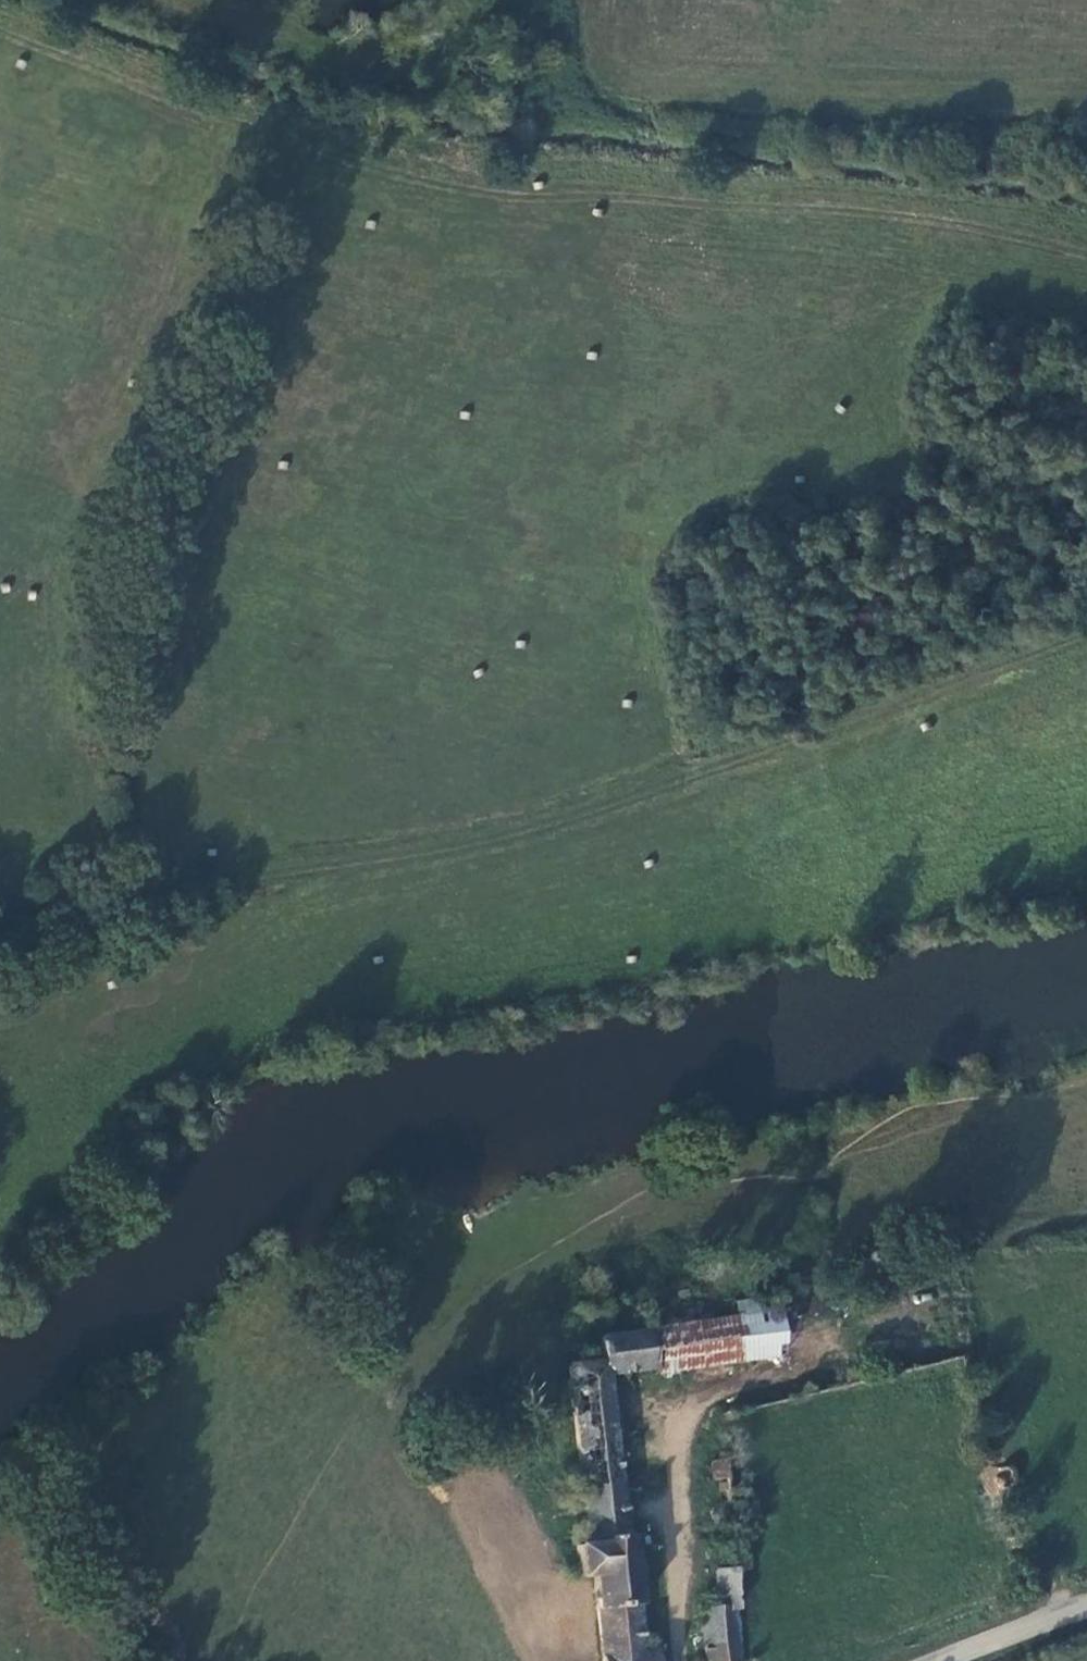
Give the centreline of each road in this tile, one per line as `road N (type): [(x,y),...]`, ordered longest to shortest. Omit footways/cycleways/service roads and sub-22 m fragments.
road 1 (track): [(1086,637),(552,823),(207,886),(0,954)]
road 2 (unclassified): [(1086,1611),(935,1660)]

